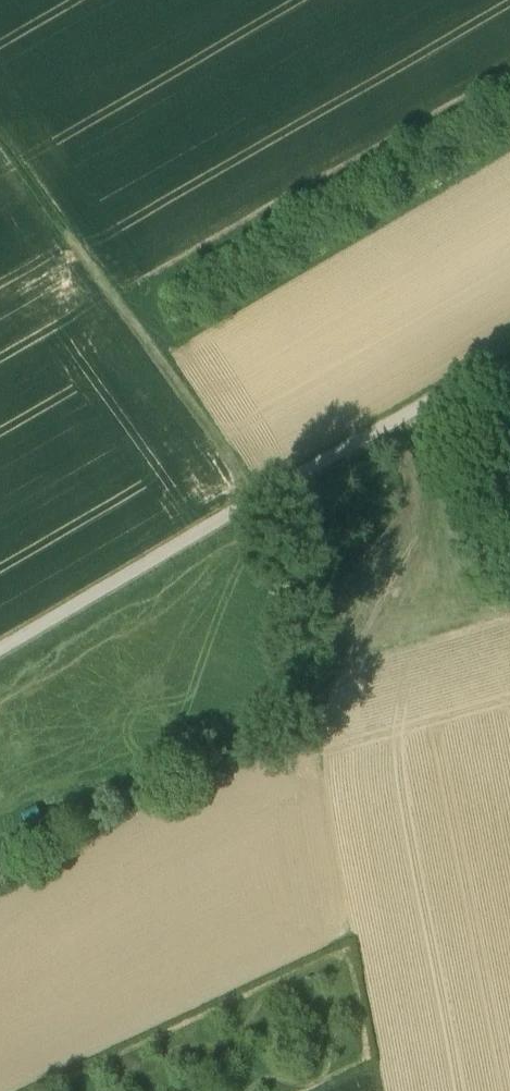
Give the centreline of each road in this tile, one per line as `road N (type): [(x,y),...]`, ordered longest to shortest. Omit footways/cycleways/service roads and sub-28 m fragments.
road 1 (track): [(0,649),(509,356)]
road 2 (track): [(0,144),(258,498)]

